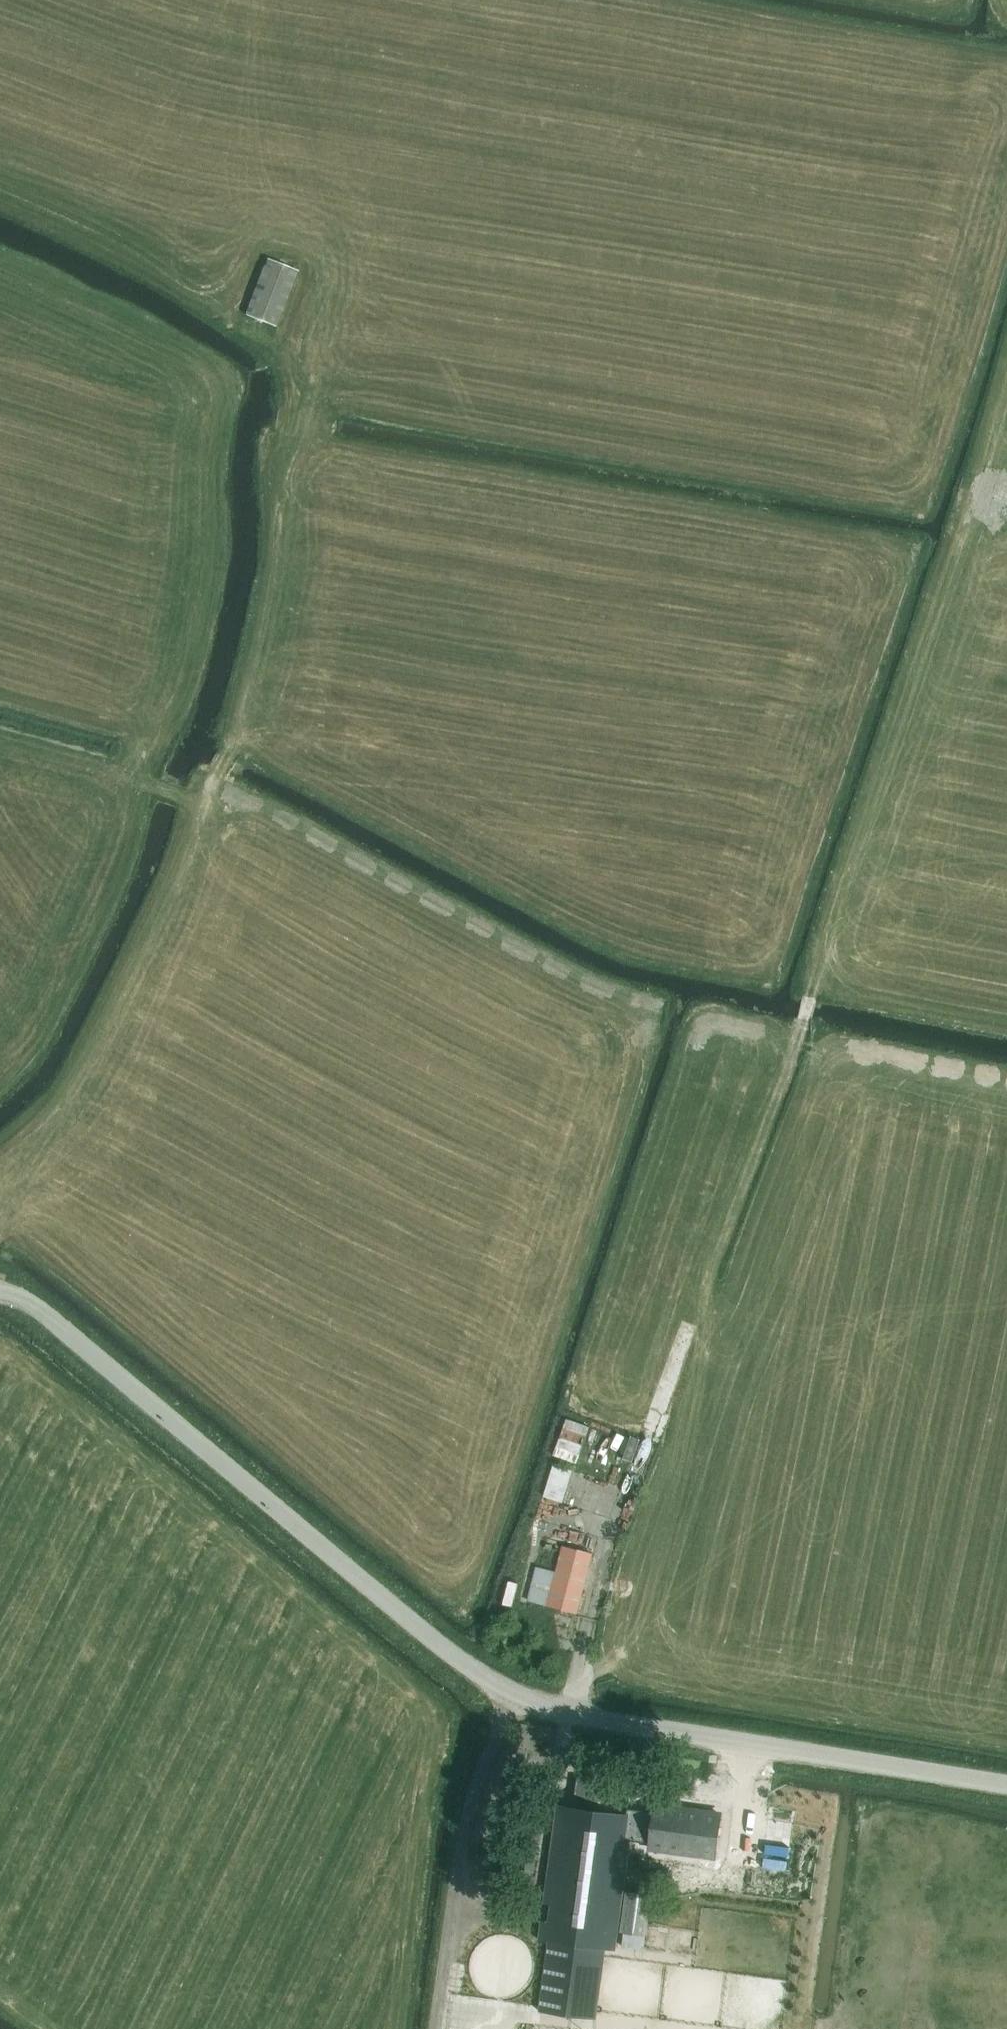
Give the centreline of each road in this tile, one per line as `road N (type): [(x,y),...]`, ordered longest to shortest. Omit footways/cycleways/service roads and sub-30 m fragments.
road 1 (unclassified): [(1006,1790),(561,1713),(516,1693),(470,1669),(25,1306),(0,1298)]

